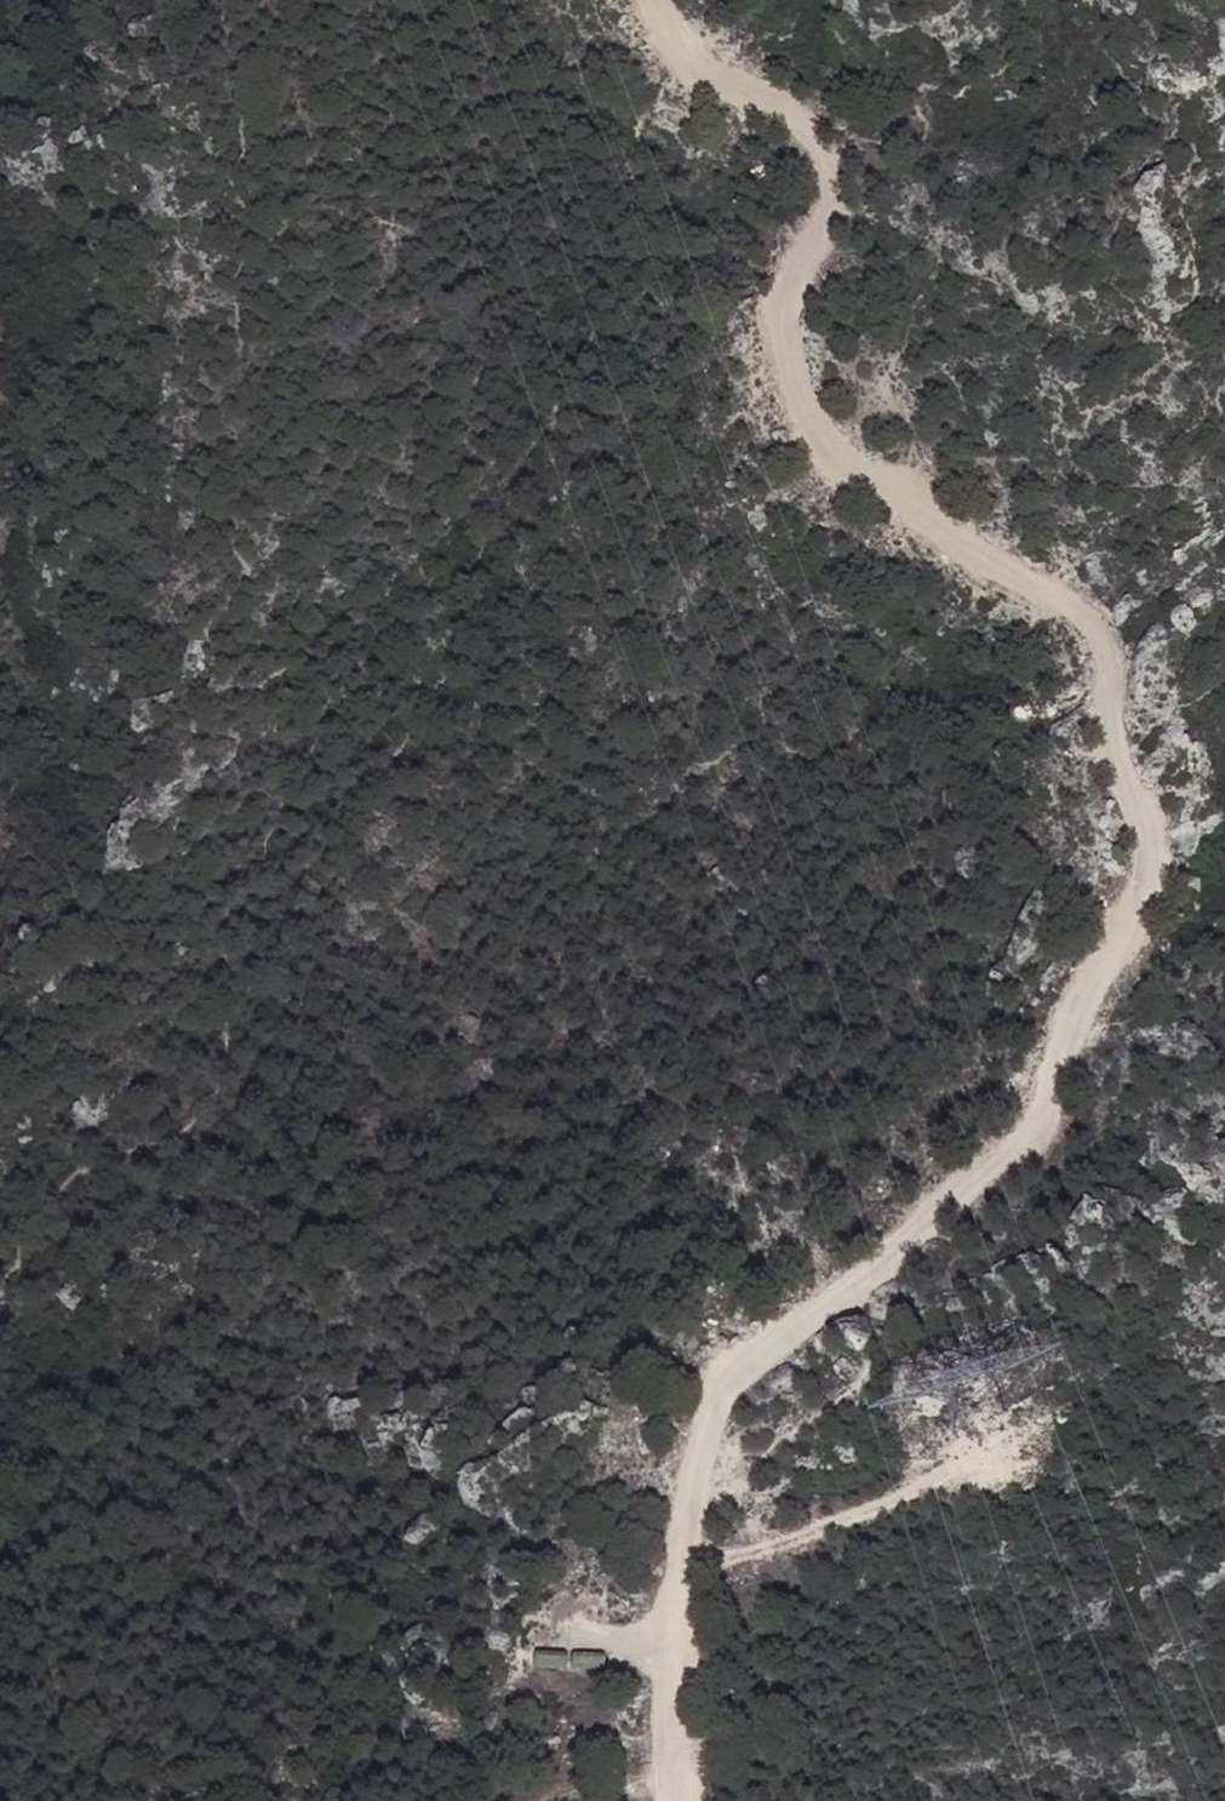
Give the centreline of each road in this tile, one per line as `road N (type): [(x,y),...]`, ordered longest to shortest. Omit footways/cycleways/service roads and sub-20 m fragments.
road 1 (track): [(676,1800),(666,1660),(691,1496),(719,1392),(887,1261),(1035,1120),(1057,1087),(1086,1003),(1133,921),(1149,874),(1117,757),(1099,634),(1054,596),(845,467),(814,430),(791,368),(786,308),(836,196),(813,127),(793,107),(702,71),(653,0)]
road 2 (track): [(986,1469),(747,1559),(679,1571)]

